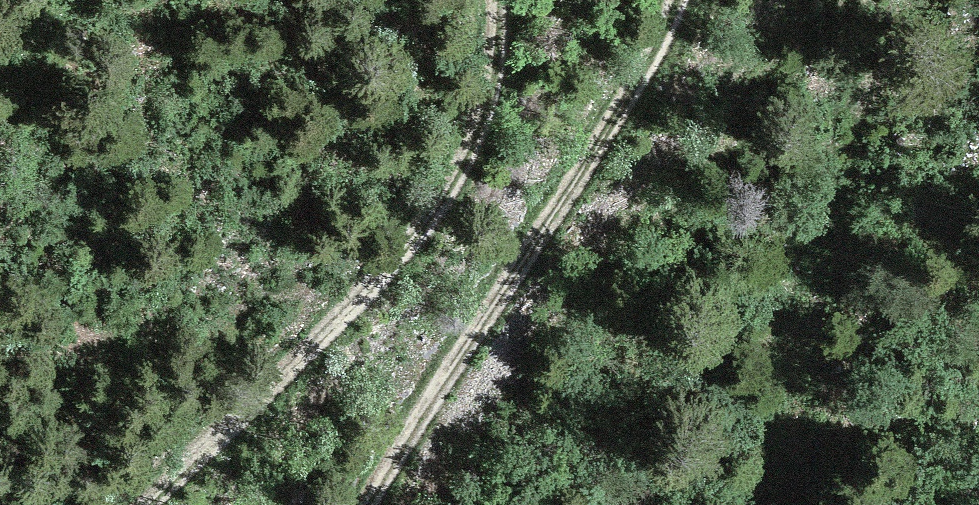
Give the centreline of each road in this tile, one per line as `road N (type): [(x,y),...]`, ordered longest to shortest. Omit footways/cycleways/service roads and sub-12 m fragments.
road 1 (track): [(161,504),(469,190),(498,119),(498,0)]
road 2 (track): [(687,0),(651,77),(380,504)]

